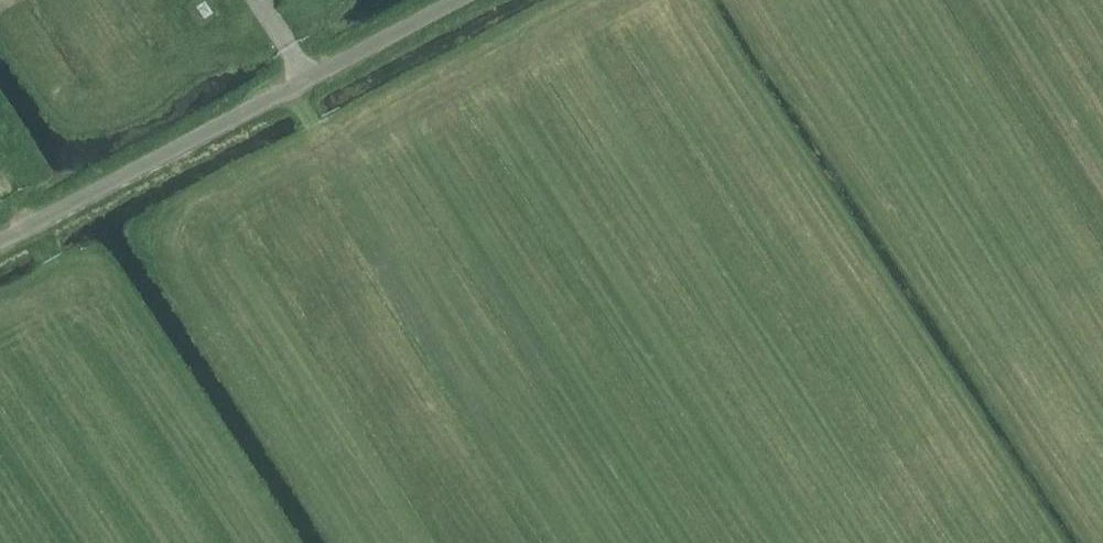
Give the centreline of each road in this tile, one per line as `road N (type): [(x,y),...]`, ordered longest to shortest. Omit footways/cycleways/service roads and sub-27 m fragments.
road 1 (unclassified): [(0,240),(455,0)]

